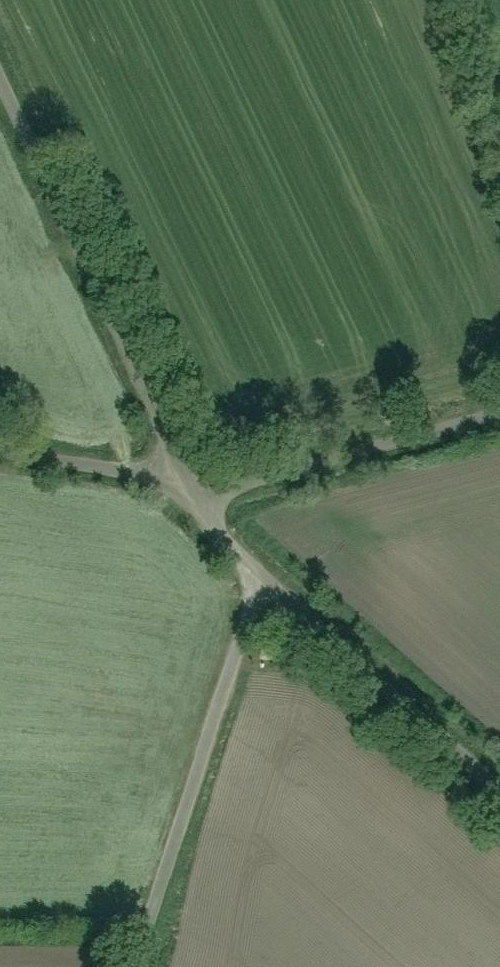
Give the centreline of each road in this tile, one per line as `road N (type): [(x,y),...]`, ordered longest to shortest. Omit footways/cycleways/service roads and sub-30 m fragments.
road 1 (residential): [(187,498),(0,92)]
road 2 (residential): [(260,579),(135,966)]
road 3 (residential): [(499,413),(187,498)]
road 4 (residential): [(499,791),(260,579)]
road 5 (residential): [(187,498),(139,476),(0,452)]

